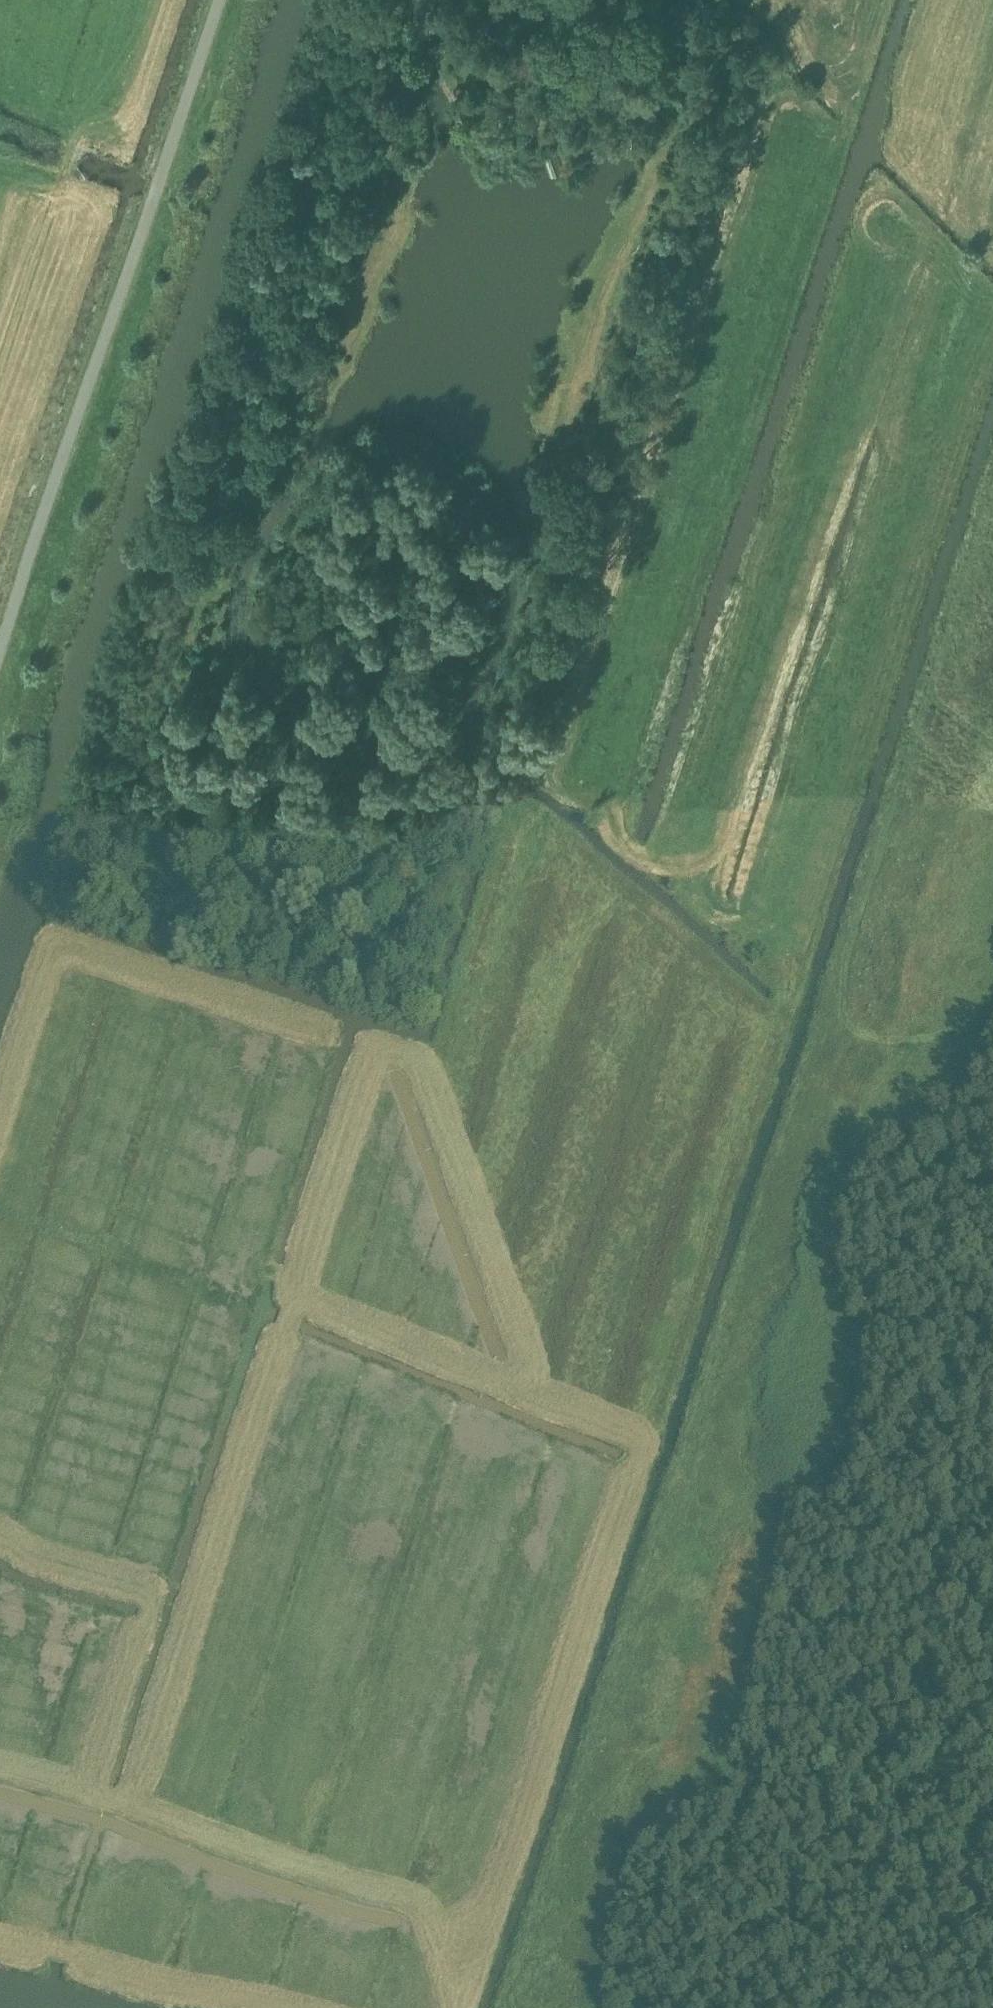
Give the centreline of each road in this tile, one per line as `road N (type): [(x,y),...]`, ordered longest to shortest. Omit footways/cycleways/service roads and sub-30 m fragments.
road 1 (track): [(0,1768),(124,1803),(239,1854),(418,1905)]

